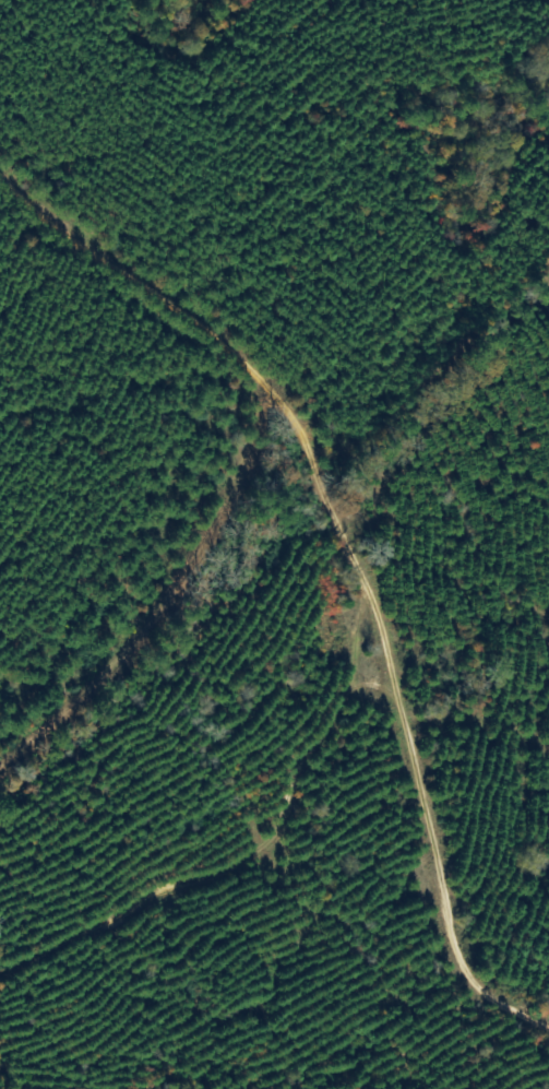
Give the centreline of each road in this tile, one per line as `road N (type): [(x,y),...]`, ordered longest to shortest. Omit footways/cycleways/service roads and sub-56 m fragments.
road 1 (track): [(0,771),(97,683),(165,605),(241,482),(272,390),(199,321),(0,176)]
road 2 (residential): [(272,390),(300,429),(377,622),(465,973),(548,1029)]
road 3 (track): [(0,973),(226,871),(267,841),(298,768),(332,720),(362,636),(377,622)]

